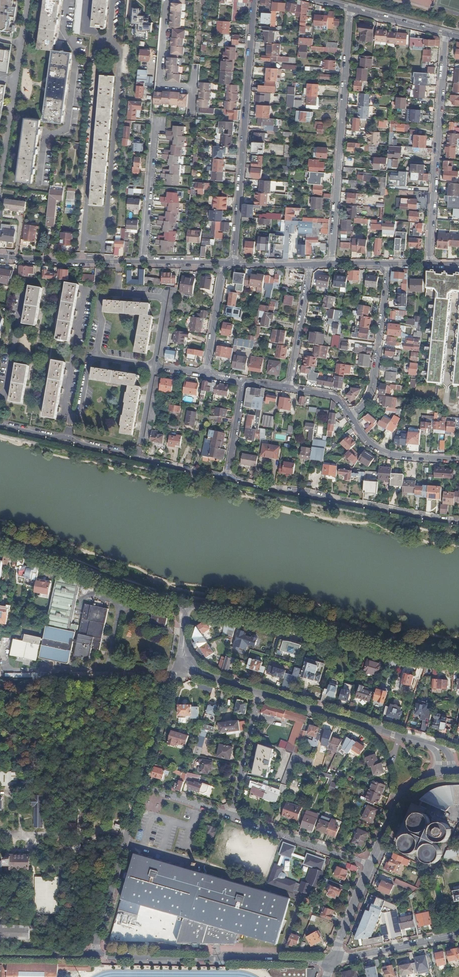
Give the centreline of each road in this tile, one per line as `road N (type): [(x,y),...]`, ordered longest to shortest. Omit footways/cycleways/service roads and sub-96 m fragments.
road 1 (residential): [(458,658),(310,624),(185,607)]
road 2 (residential): [(235,264),(255,0)]
road 3 (residential): [(351,9),(332,264)]
road 4 (tertiary): [(333,963),(94,953)]
road 5 (residential): [(227,477),(458,522)]
road 6 (residential): [(0,426),(227,477)]
road 7 (residential): [(427,264),(446,35)]
road 8 (residential): [(185,607),(0,542)]
road 9 (residential): [(427,744),(259,693)]
road 10 (residential): [(142,786),(94,953)]
road 11 (residential): [(350,417),(373,389),(390,263)]
road 12 (residential): [(231,816),(371,865)]
road 13 (residential): [(144,262),(0,256)]
road 14 (residential): [(144,262),(154,121)]
road 15 (residential): [(186,658),(142,786)]
road 16 (tertiary): [(458,935),(333,963)]
road 17 (residential): [(231,816),(259,693)]
road 18 (residential): [(289,388),(311,264)]
road 19 (residential): [(458,460),(393,454),(368,441),(350,417)]

